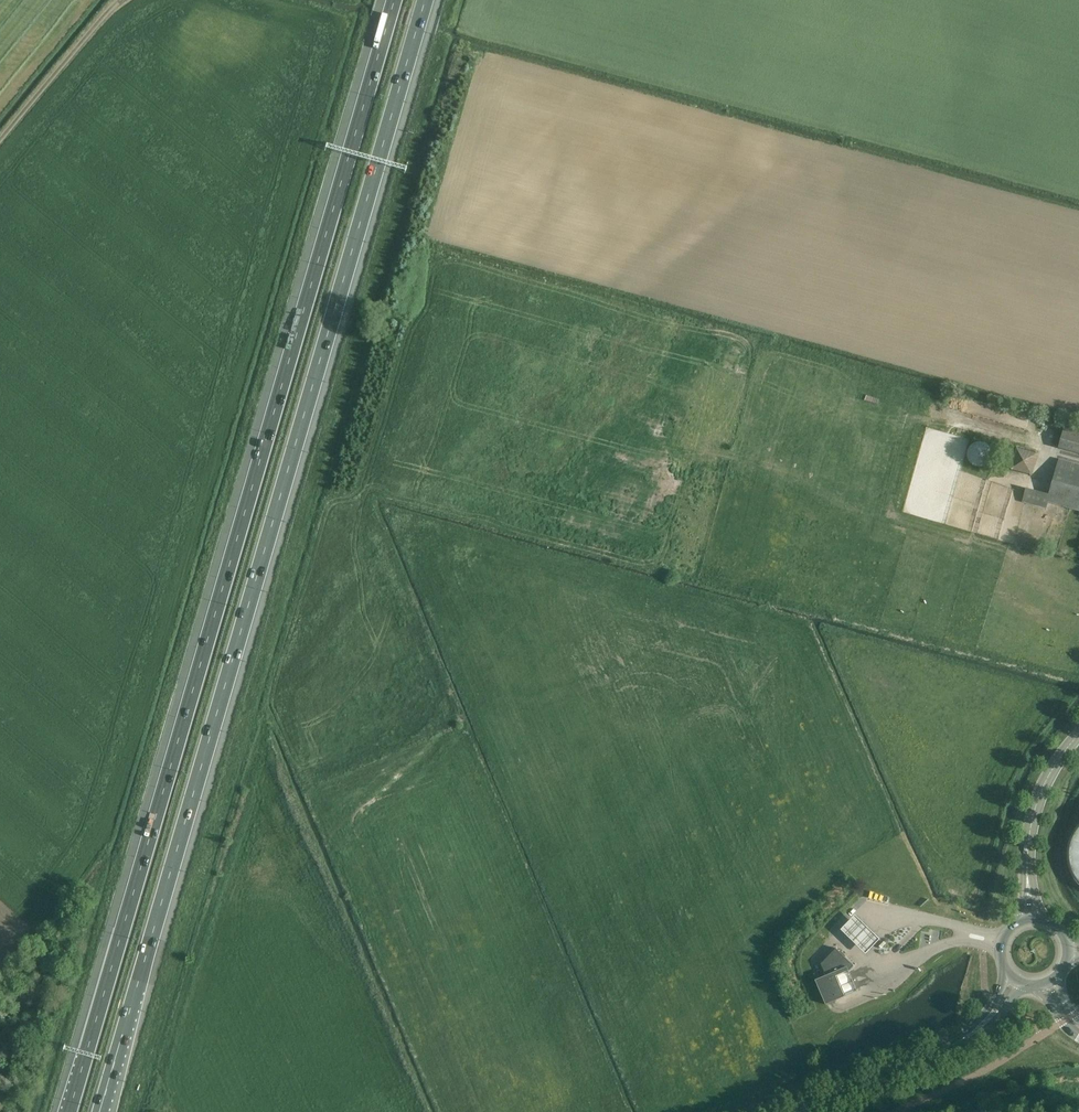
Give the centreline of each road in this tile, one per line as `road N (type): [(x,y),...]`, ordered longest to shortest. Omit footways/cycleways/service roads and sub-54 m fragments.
road 1 (motorway): [(99,1111),(426,0)]
road 2 (motorway): [(390,0),(69,1111)]
road 3 (tertiary): [(802,1111),(965,1039),(1016,979)]
road 4 (tertiary): [(1030,918),(1033,808),(1078,735)]

